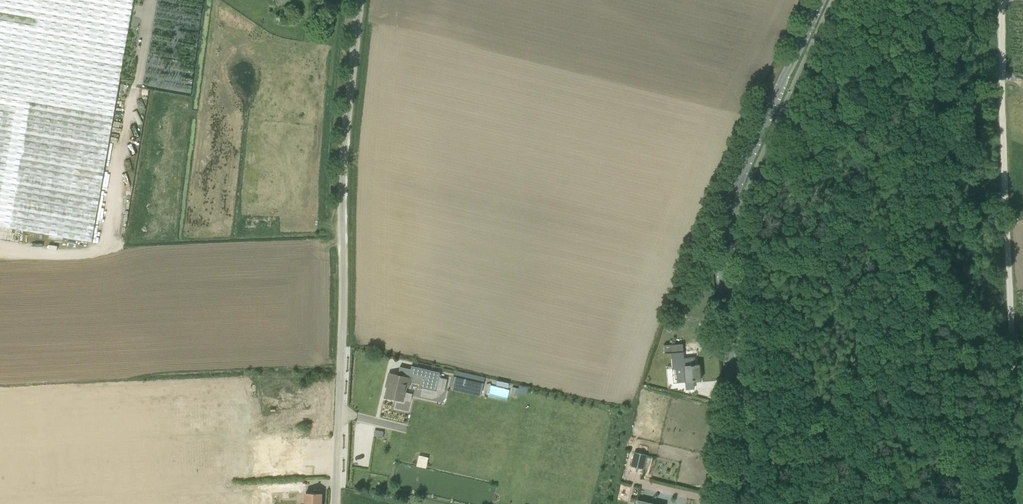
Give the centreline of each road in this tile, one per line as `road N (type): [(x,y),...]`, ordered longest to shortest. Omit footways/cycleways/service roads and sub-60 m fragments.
road 1 (unclassified): [(728,503),(736,412),(724,234),(741,176),(821,0)]
road 2 (unclassified): [(335,503),(342,196),(360,0)]
road 3 (track): [(1022,396),(1008,309),(1000,0)]

